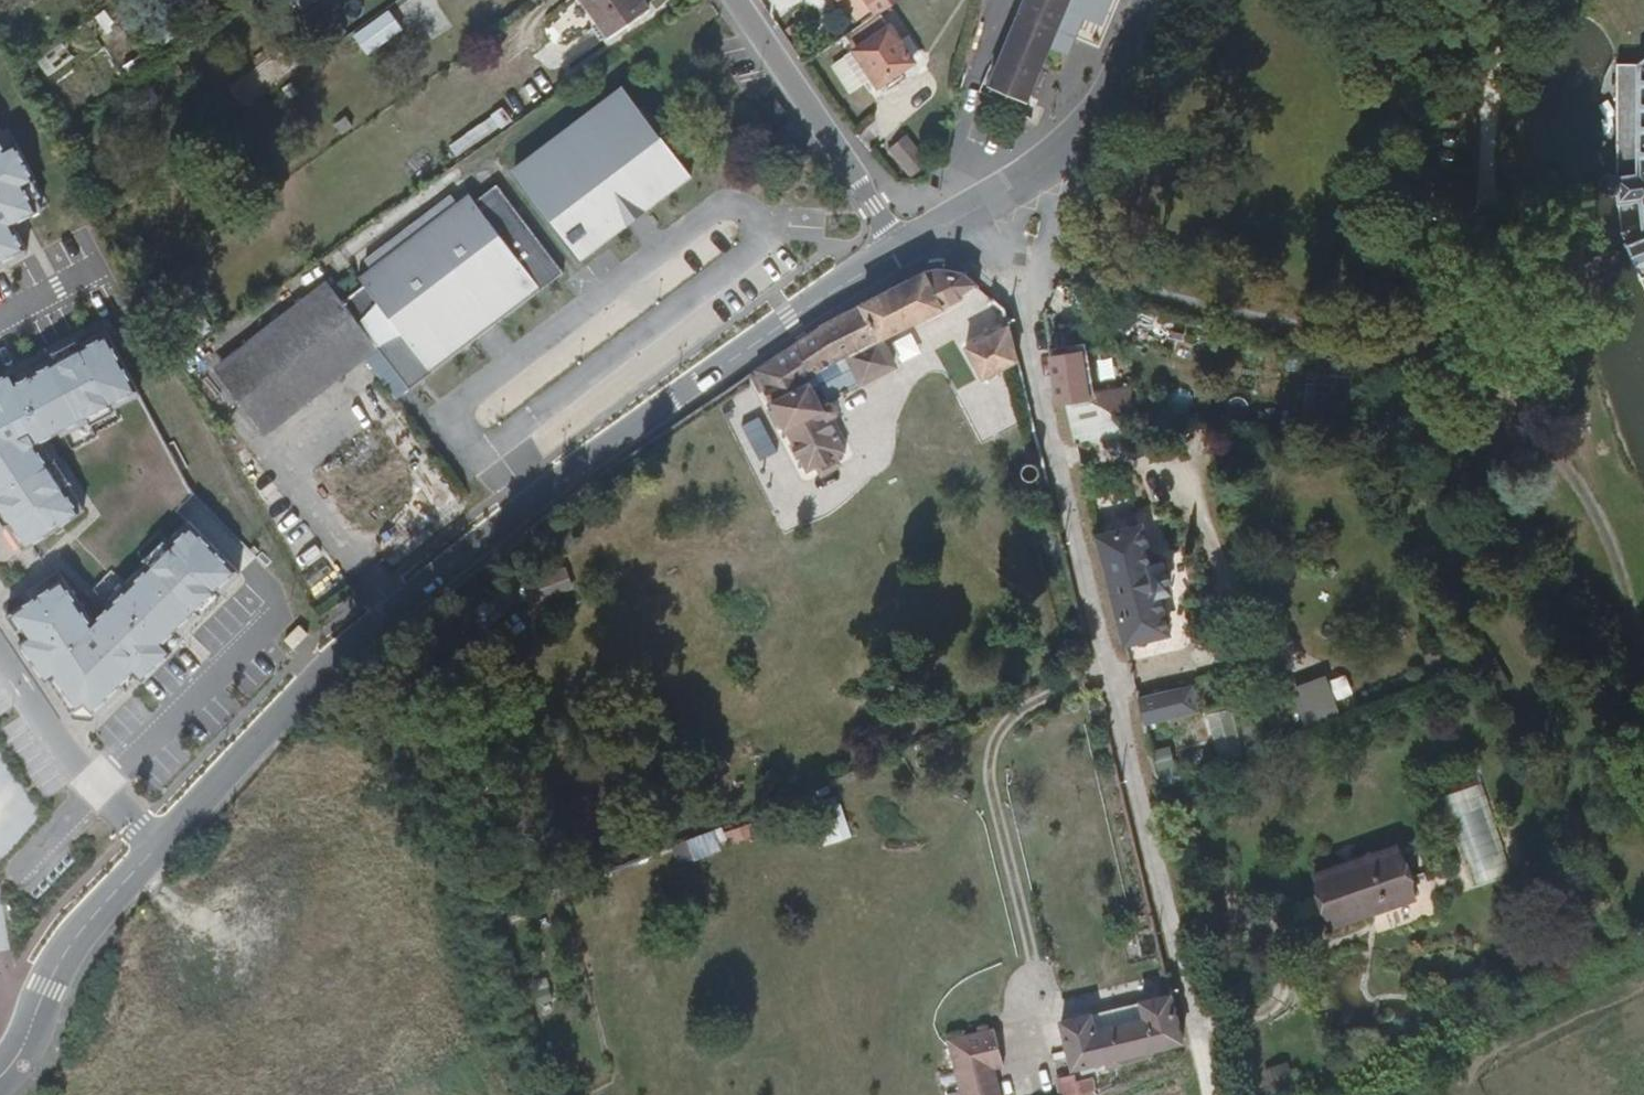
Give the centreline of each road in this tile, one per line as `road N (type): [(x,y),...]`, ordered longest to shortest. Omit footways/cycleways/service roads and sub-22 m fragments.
road 1 (residential): [(898,249),(561,478),(353,644),(149,853)]
road 2 (track): [(1035,360),(1068,532),(1204,1094)]
road 3 (residential): [(732,0),(898,249)]
road 4 (residential): [(972,210),(1045,167),(1084,127),(1124,72),(1150,0)]
road 5 (residential): [(149,853),(66,949),(22,1046),(0,1076)]
road 6 (residential): [(0,654),(89,788),(149,853)]
road 7 (unclassified): [(972,210),(1027,295),(1035,360)]

